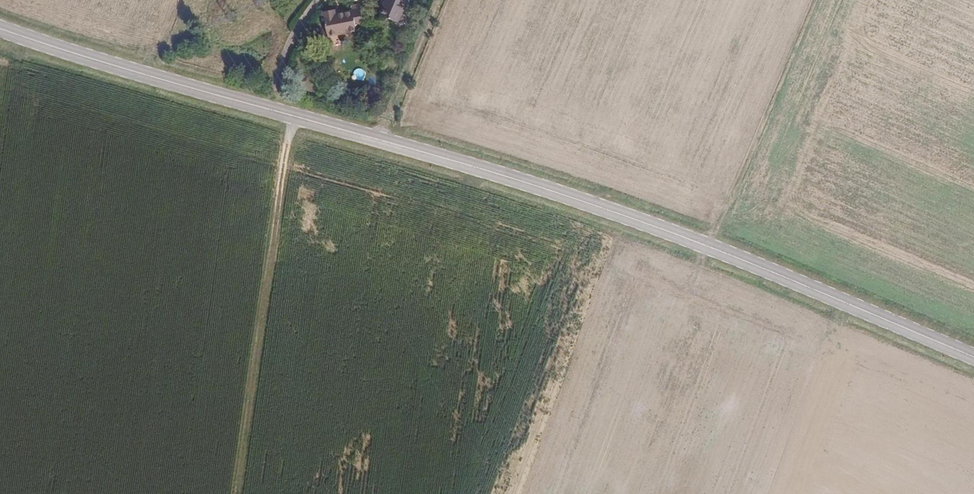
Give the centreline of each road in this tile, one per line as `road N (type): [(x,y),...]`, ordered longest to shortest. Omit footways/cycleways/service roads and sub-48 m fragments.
road 1 (secondary): [(973,358),(554,190),(0,30)]
road 2 (track): [(238,493),(288,112)]
road 3 (track): [(809,0),(709,245)]
road 4 (track): [(380,137),(436,0)]

